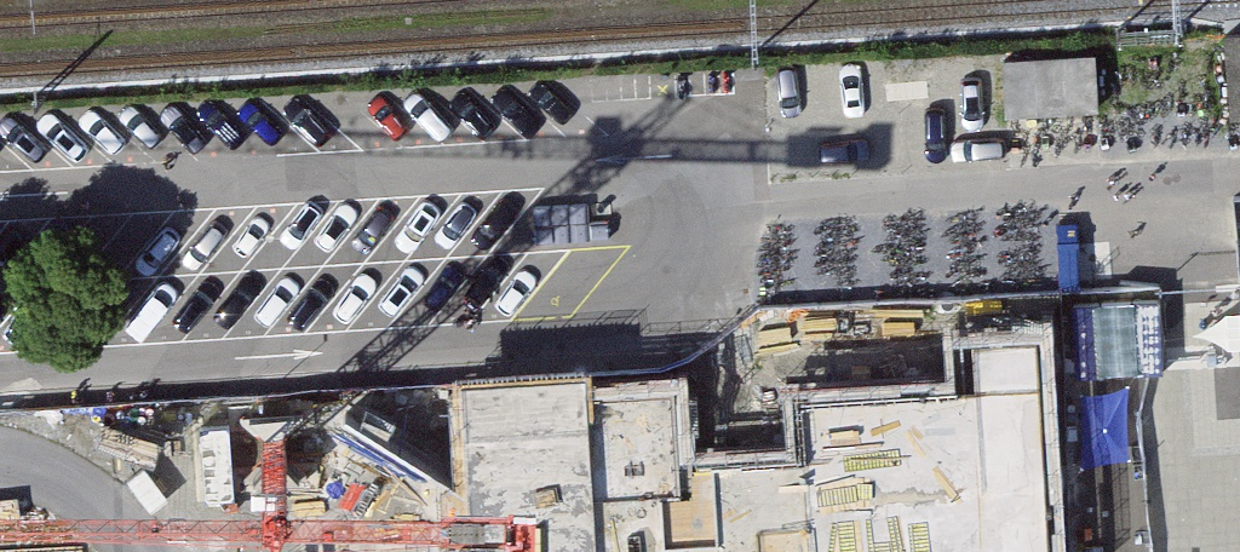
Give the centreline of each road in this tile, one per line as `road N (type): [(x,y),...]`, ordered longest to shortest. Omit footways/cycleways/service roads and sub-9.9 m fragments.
road 1 (residential): [(0,375),(556,340),(634,316),(681,286),(714,248),(726,201)]
road 2 (residential): [(726,201),(713,169),(682,153),(0,194)]
road 3 (track): [(726,201),(1239,170)]

